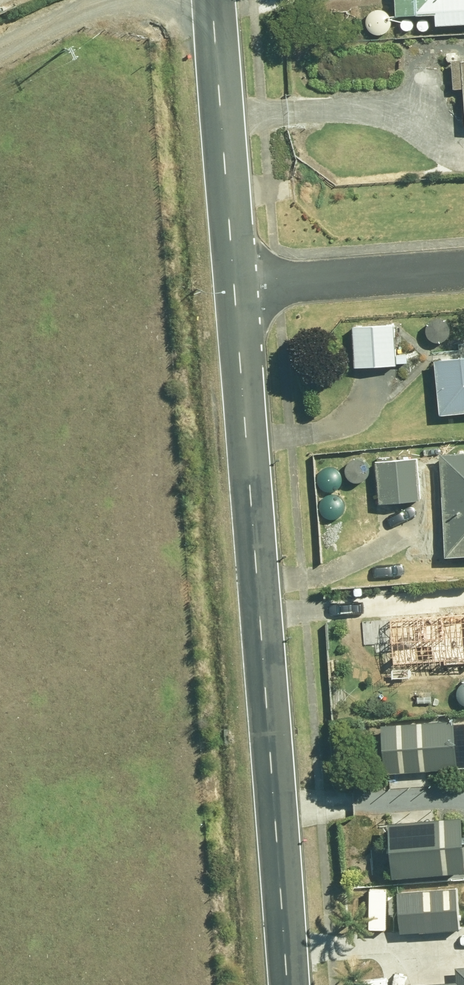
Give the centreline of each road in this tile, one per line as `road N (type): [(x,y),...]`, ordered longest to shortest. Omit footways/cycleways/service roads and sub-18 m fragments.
road 1 (secondary): [(240,286),(291,984)]
road 2 (secondary): [(218,0),(240,286)]
road 3 (residential): [(240,286),(463,270)]

